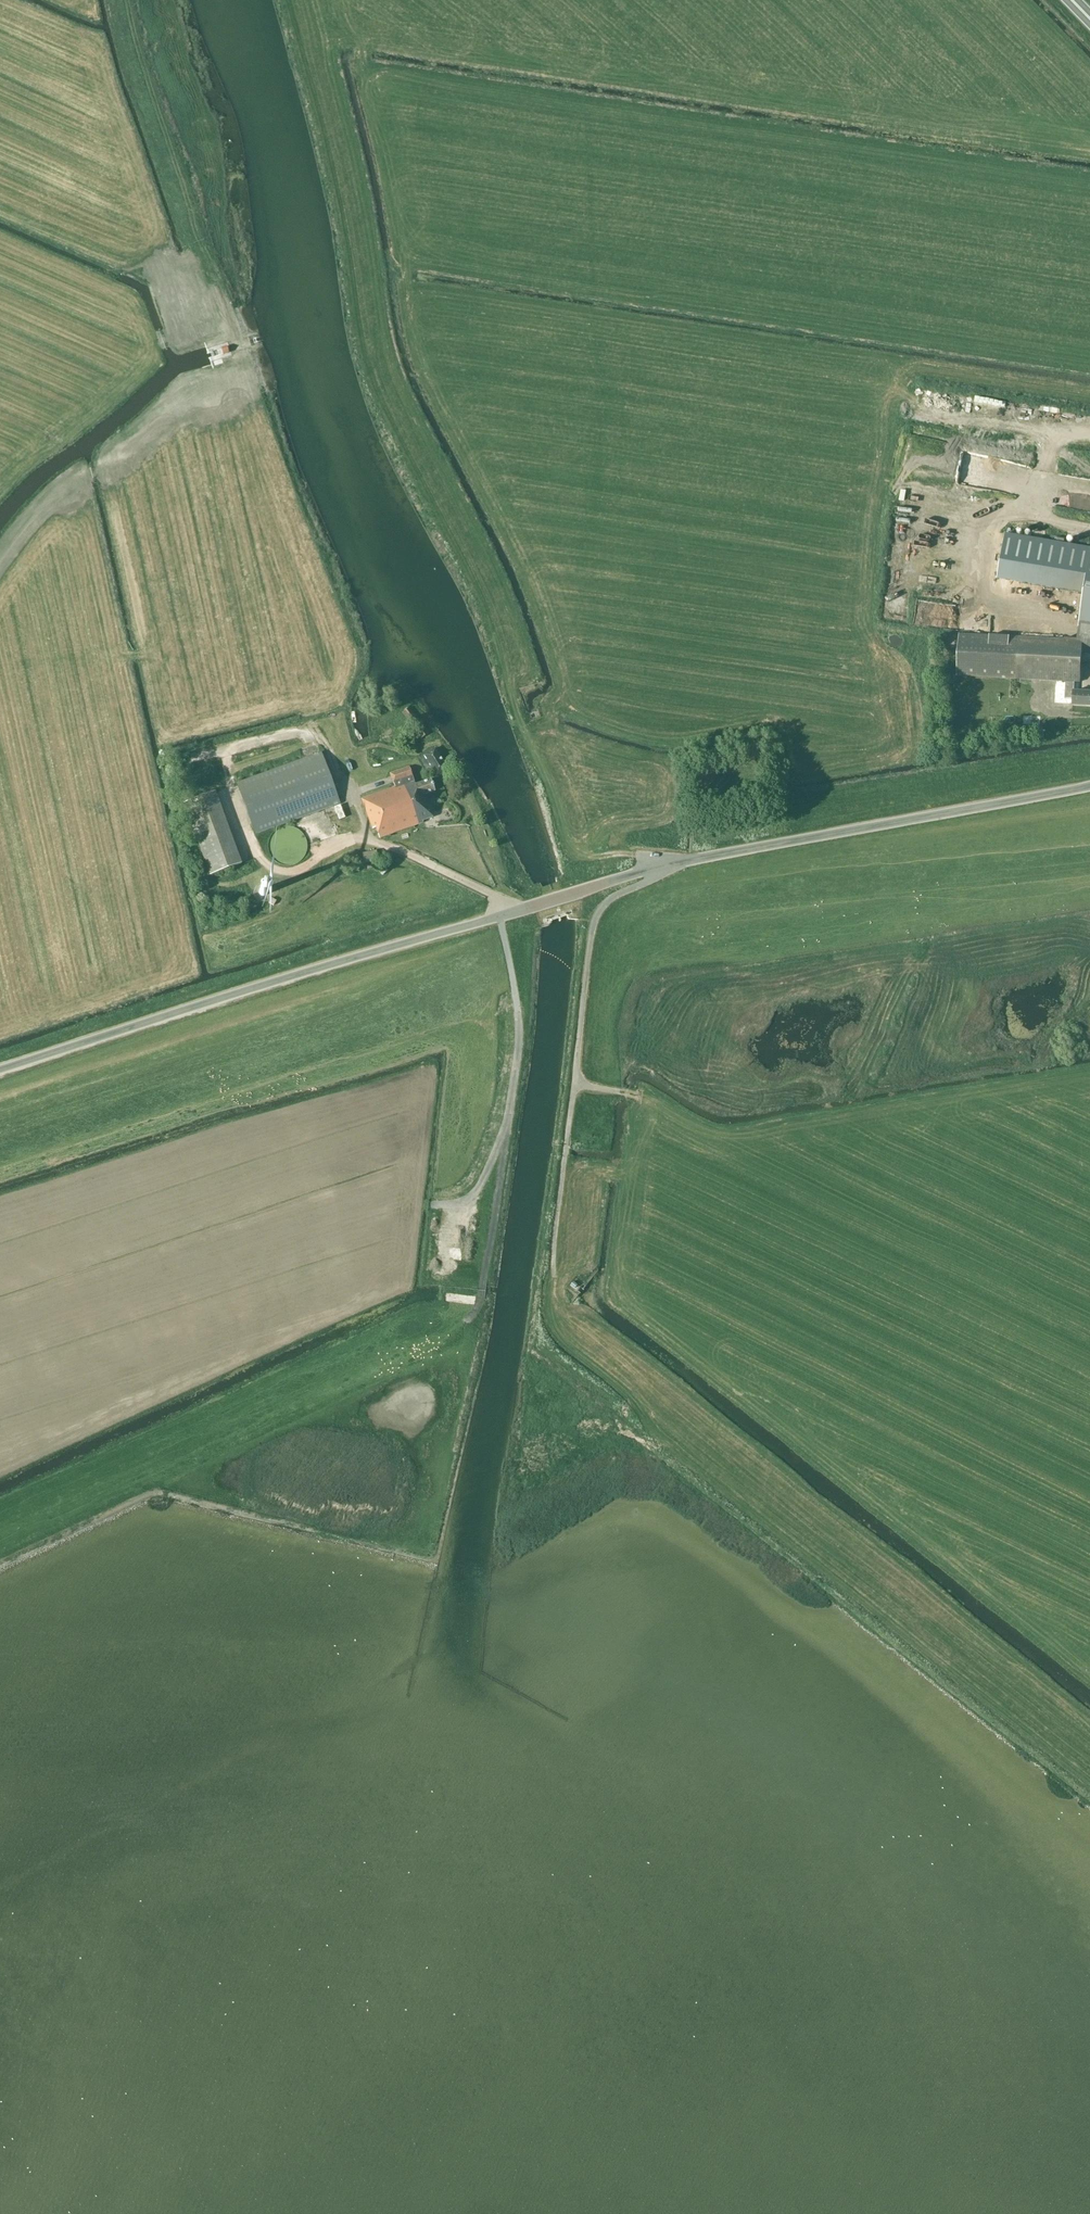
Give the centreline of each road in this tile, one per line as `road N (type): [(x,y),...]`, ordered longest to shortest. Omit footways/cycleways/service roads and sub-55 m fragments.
road 1 (unclassified): [(90,1041),(673,863),(1089,786)]

